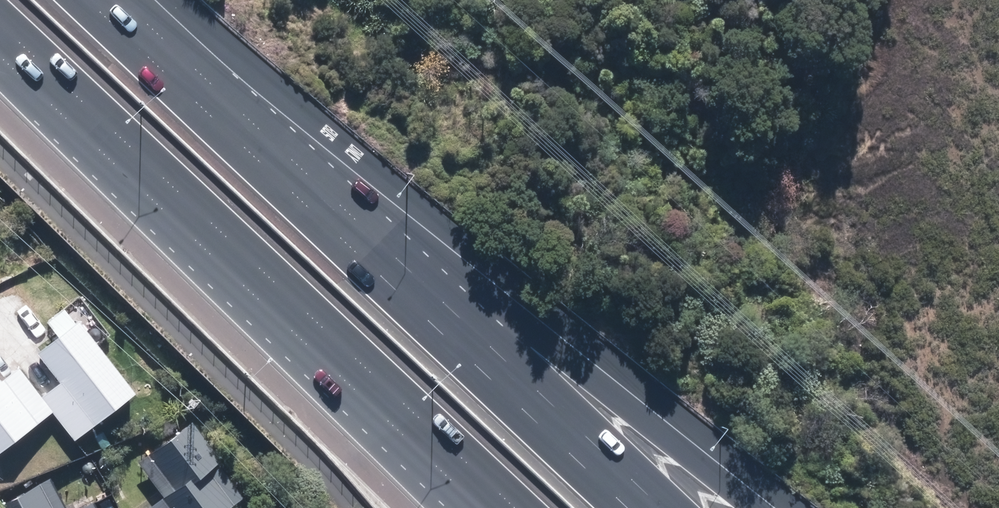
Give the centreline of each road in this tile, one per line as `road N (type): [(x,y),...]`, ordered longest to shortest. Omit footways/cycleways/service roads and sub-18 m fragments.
road 1 (motorway): [(494,507),(0,43)]
road 2 (motorway): [(276,143),(755,507)]
road 3 (motorway): [(276,143),(662,507)]
road 4 (motorway): [(120,0),(276,143)]

